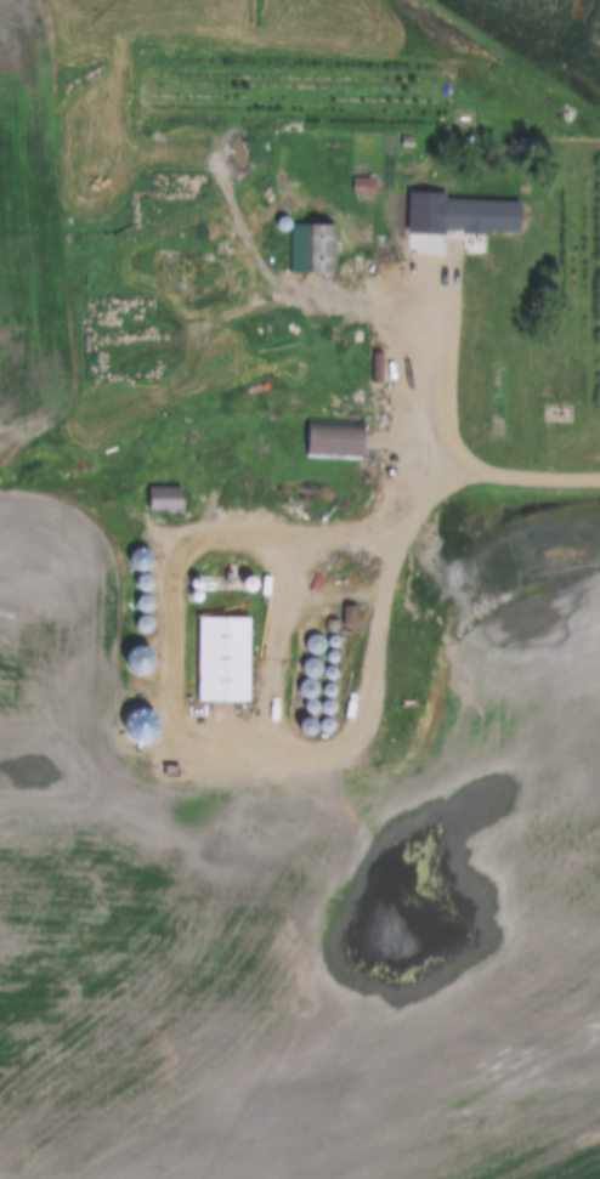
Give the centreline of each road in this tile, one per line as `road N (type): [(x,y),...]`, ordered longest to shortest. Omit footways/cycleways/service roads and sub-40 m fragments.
road 1 (track): [(442,344),(362,312),(277,306),(198,323),(125,358)]

